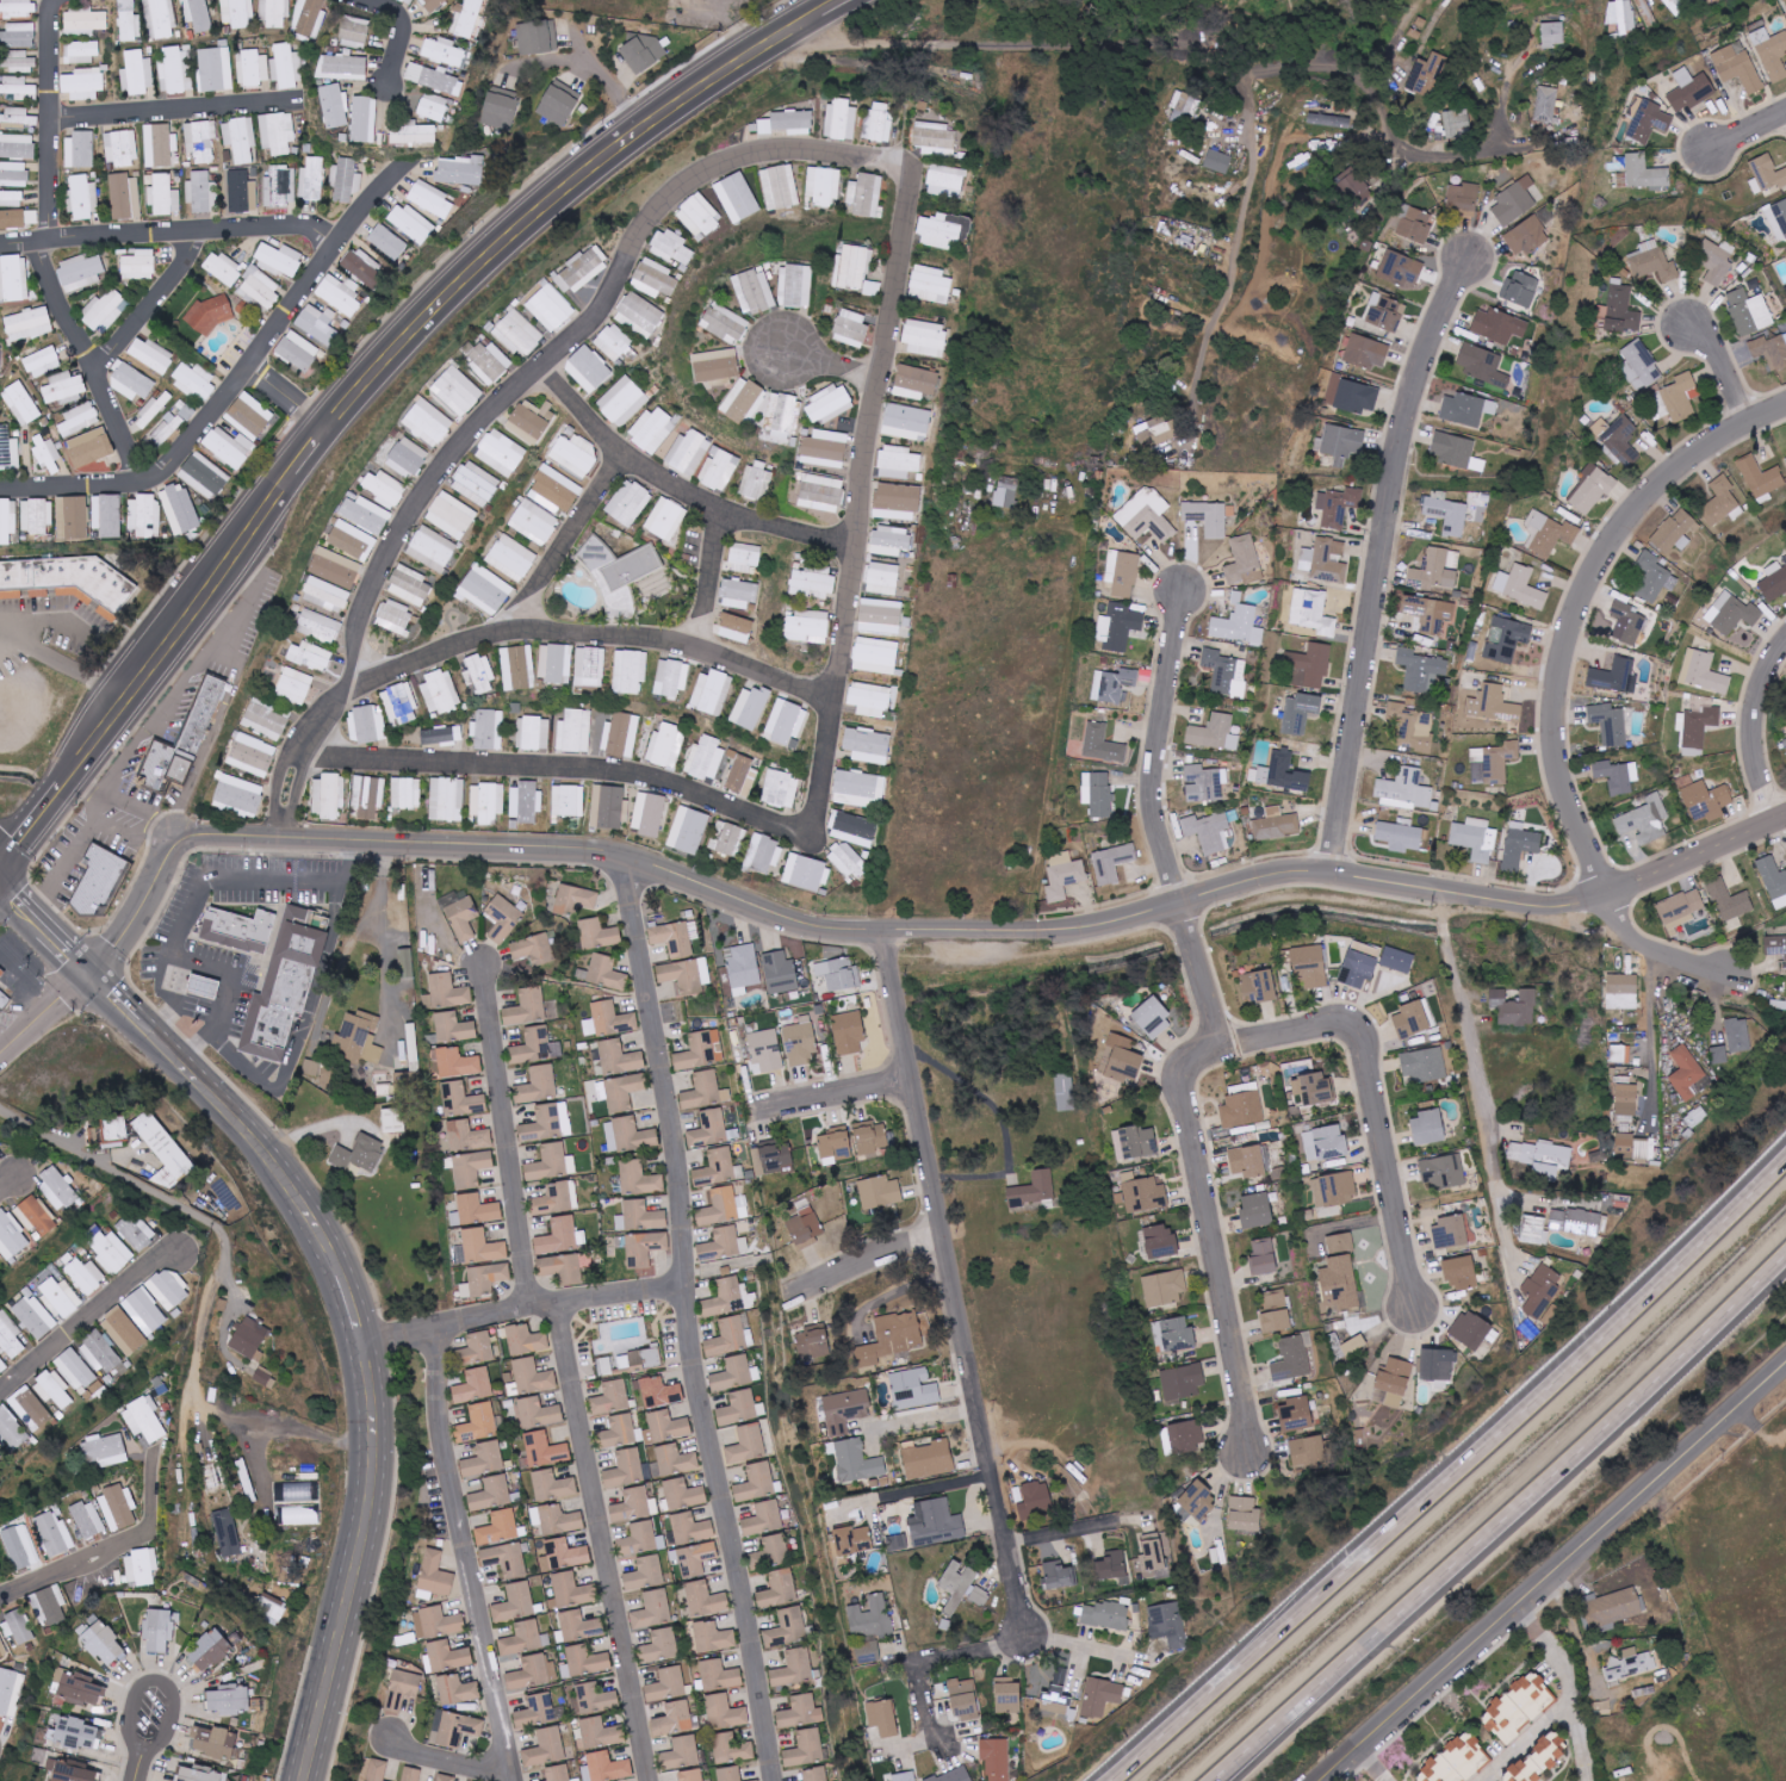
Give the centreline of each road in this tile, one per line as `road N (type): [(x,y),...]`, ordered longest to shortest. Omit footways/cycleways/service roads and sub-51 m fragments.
road 1 (residential): [(178,825),(290,838),(619,849),(786,912),(860,929),(1044,935),(1105,927),(1296,876),(1546,907),(1599,900),(1785,820)]
road 2 (secondary): [(74,770),(334,427),(511,237),(665,114),(850,0)]
road 3 (residential): [(619,849),(678,1152),(699,1379),(780,1780)]
road 4 (secondary): [(308,1780),(368,1527),(377,1458),(368,1347),(345,1270),(293,1181),(94,973)]
road 5 (motorway): [(1785,1171),(1146,1760)]
road 6 (motorway): [(1210,1780),(1620,1414),(1785,1254)]
road 7 (residential): [(1738,980),(1635,935),(1563,780),(1559,731),(1582,604),(1629,516),(1663,477),(1785,405)]
road 8 (residential): [(885,931),(1024,1636)]
road 9 (residential): [(1334,876),(1408,439),(1438,341),(1487,247)]
road 10 (residential): [(1785,1367),(1322,1780)]
road 11 (residential): [(173,1583),(173,1476),(225,1229),(0,1104)]
road 12 (residential): [(657,1780),(558,1304)]
road 13 (residential): [(1224,1050),(1153,801),(1184,589)]
road 14 (residential): [(518,1780),(447,1460),(447,1326)]
road 15 (residential): [(1245,1466),(1249,1453),(1184,1075),(1192,1060),(1224,1050)]
road 16 (residential): [(1418,1313),(1363,1036),(1338,1025),(1224,1050)]
road 17 (residential): [(0,248),(309,226),(348,246)]
road 18 (residential): [(531,1309),(484,962)]
road 19 (residential): [(368,1347),(531,1309),(690,1287)]
road 20 (residential): [(43,244),(61,308),(104,371),(148,484)]
road 21 (residential): [(57,125),(305,104)]
road 22 (residential): [(56,243),(57,13),(64,0)]
road 23 (residential): [(148,484),(173,468),(299,306)]
road 24 (residential): [(299,306),(409,167)]
road 25 (residential): [(1785,820),(1765,770),(1760,731),(1785,652)]
road 26 (residential): [(143,1748),(130,1732),(136,1692),(162,1682),(173,1692),(162,1740),(143,1748)]
road 27 (residential): [(178,825),(148,894),(94,973)]
road 28 (residential): [(104,371),(190,267),(197,234)]
road 29 (residential): [(942,1236),(886,1249),(790,1293)]
road 30 (residential): [(910,1080),(756,1109)]
road 31 (residential): [(0,491),(148,484)]
road 32 (secondary): [(94,973),(0,876)]
road 33 (residential): [(1024,1636),(1152,1663)]
road 34 (secondary): [(0,868),(74,770)]

